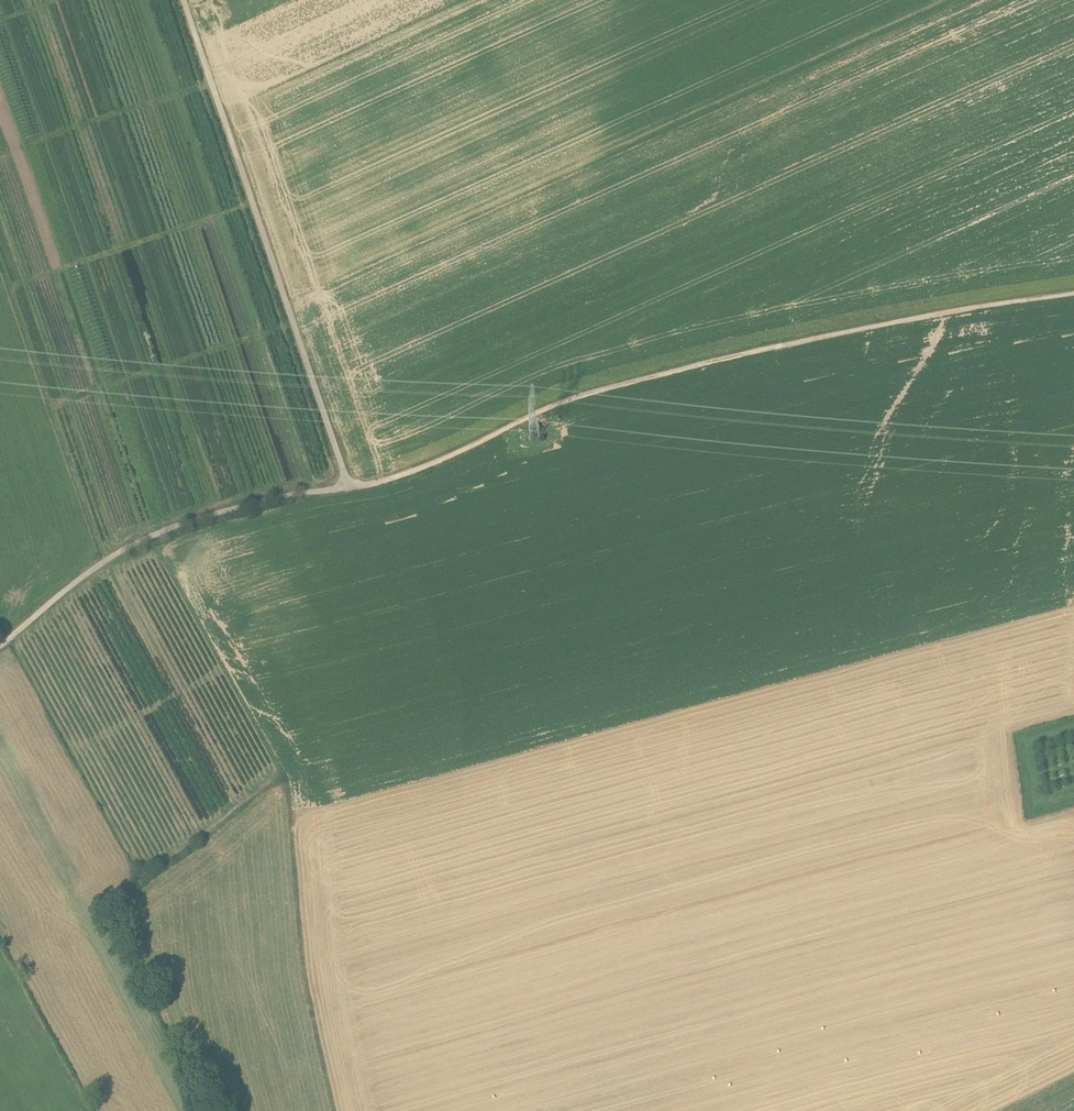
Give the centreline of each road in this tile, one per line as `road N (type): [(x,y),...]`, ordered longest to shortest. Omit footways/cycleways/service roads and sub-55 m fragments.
road 1 (track): [(1073,291),(772,346),(602,388),(383,480),(185,523),(102,562),(0,645)]
road 2 (track): [(350,487),(183,0)]

